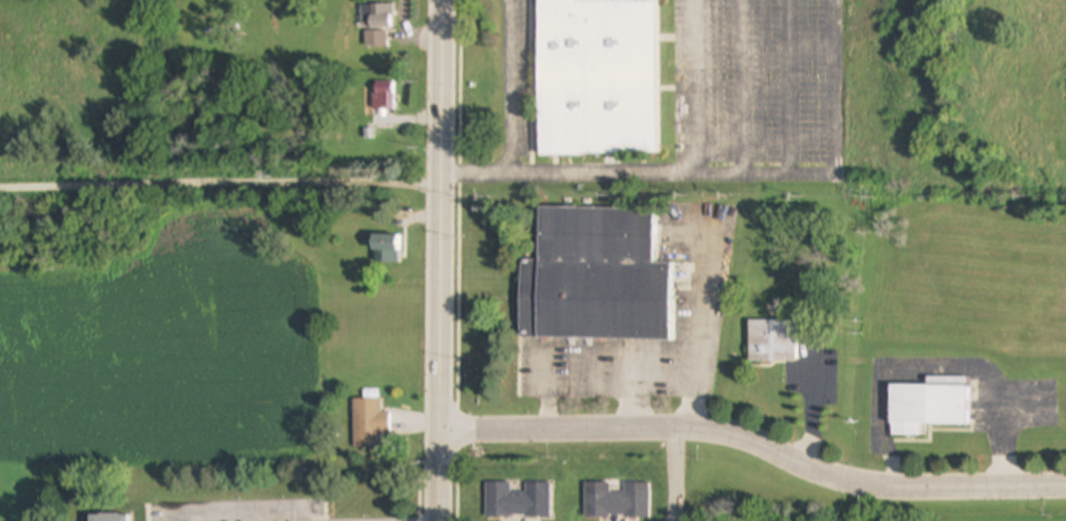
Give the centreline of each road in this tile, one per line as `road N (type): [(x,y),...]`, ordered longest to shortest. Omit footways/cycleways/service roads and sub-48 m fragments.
road 1 (residential): [(1065,488),(855,482),(734,437),(694,430),(442,433)]
road 2 (primary): [(439,520),(446,0)]

